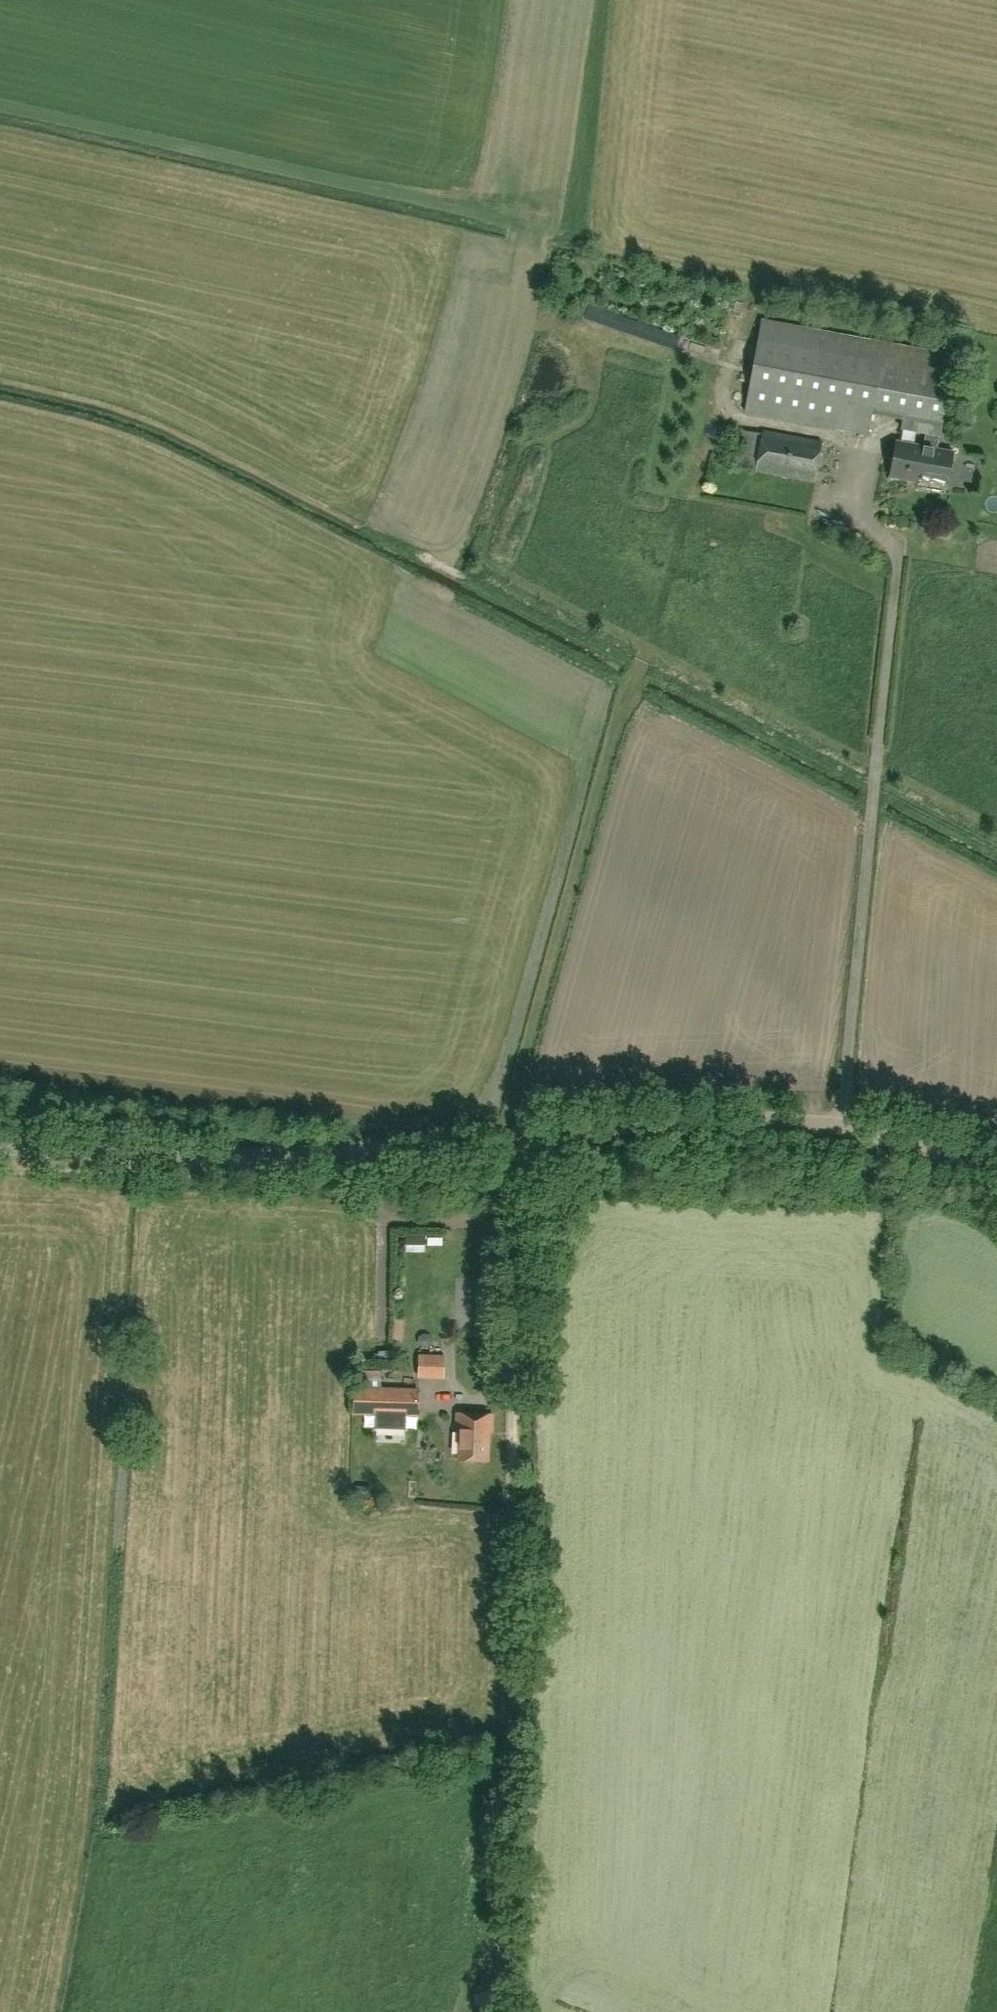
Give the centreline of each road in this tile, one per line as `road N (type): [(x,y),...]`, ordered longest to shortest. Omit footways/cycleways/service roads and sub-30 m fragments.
road 1 (unclassified): [(996,1162),(843,1126),(759,1120),(242,1157),(0,1144)]

